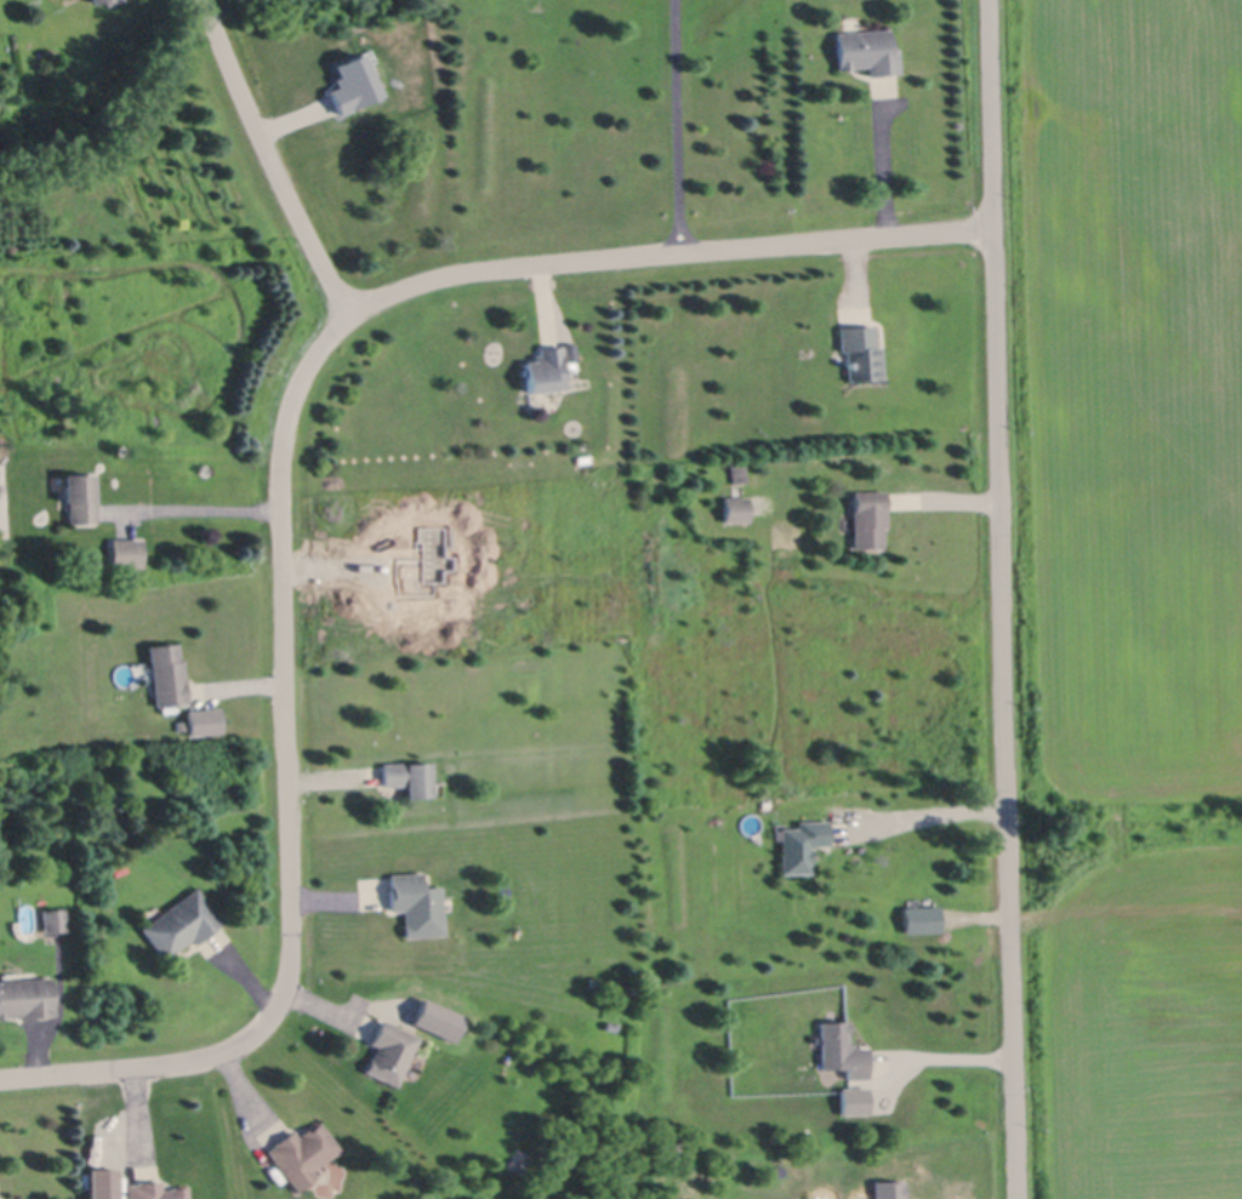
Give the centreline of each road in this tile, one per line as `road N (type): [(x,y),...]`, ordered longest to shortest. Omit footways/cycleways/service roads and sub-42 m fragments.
road 1 (residential): [(0,1077),(199,1058),(263,1024),(291,961),(280,462),(304,369),(348,314),(439,276),(992,223)]
road 2 (residential): [(1015,1198),(988,0)]
road 3 (residential): [(348,314),(207,0)]

